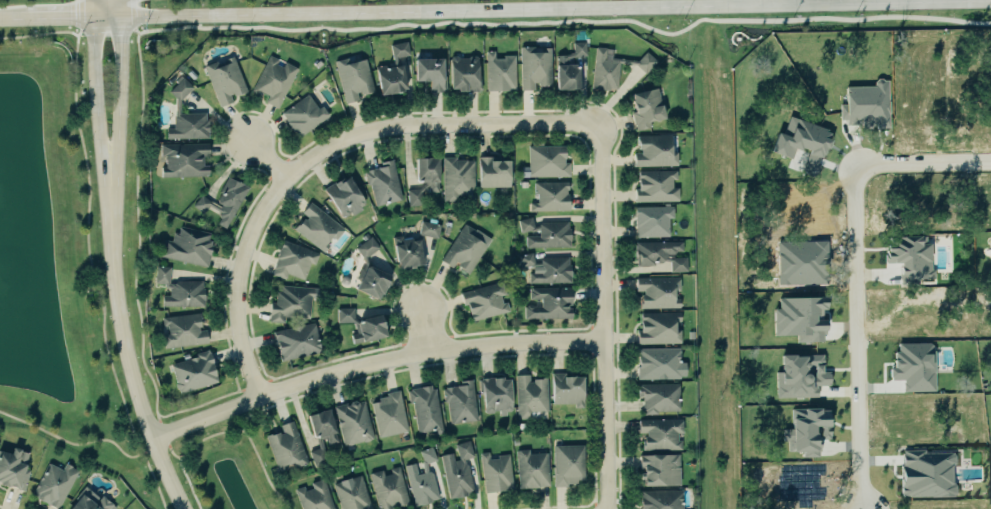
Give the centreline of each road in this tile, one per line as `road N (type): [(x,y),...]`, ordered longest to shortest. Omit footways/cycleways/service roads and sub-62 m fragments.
road 1 (secondary): [(123,19),(886,8)]
road 2 (residential): [(262,398),(247,357),(240,291),(252,237),(289,178),(384,129),(605,124)]
road 3 (residential): [(153,439),(393,360),(459,348),(608,343)]
road 4 (residential): [(605,124),(611,508)]
road 5 (residential): [(858,169),(863,508)]
road 6 (tertiary): [(185,508),(139,401),(114,231)]
road 7 (tertiary): [(114,231),(123,19)]
road 8 (tertiary): [(93,19),(108,187)]
road 9 (residential): [(990,158),(858,169)]

